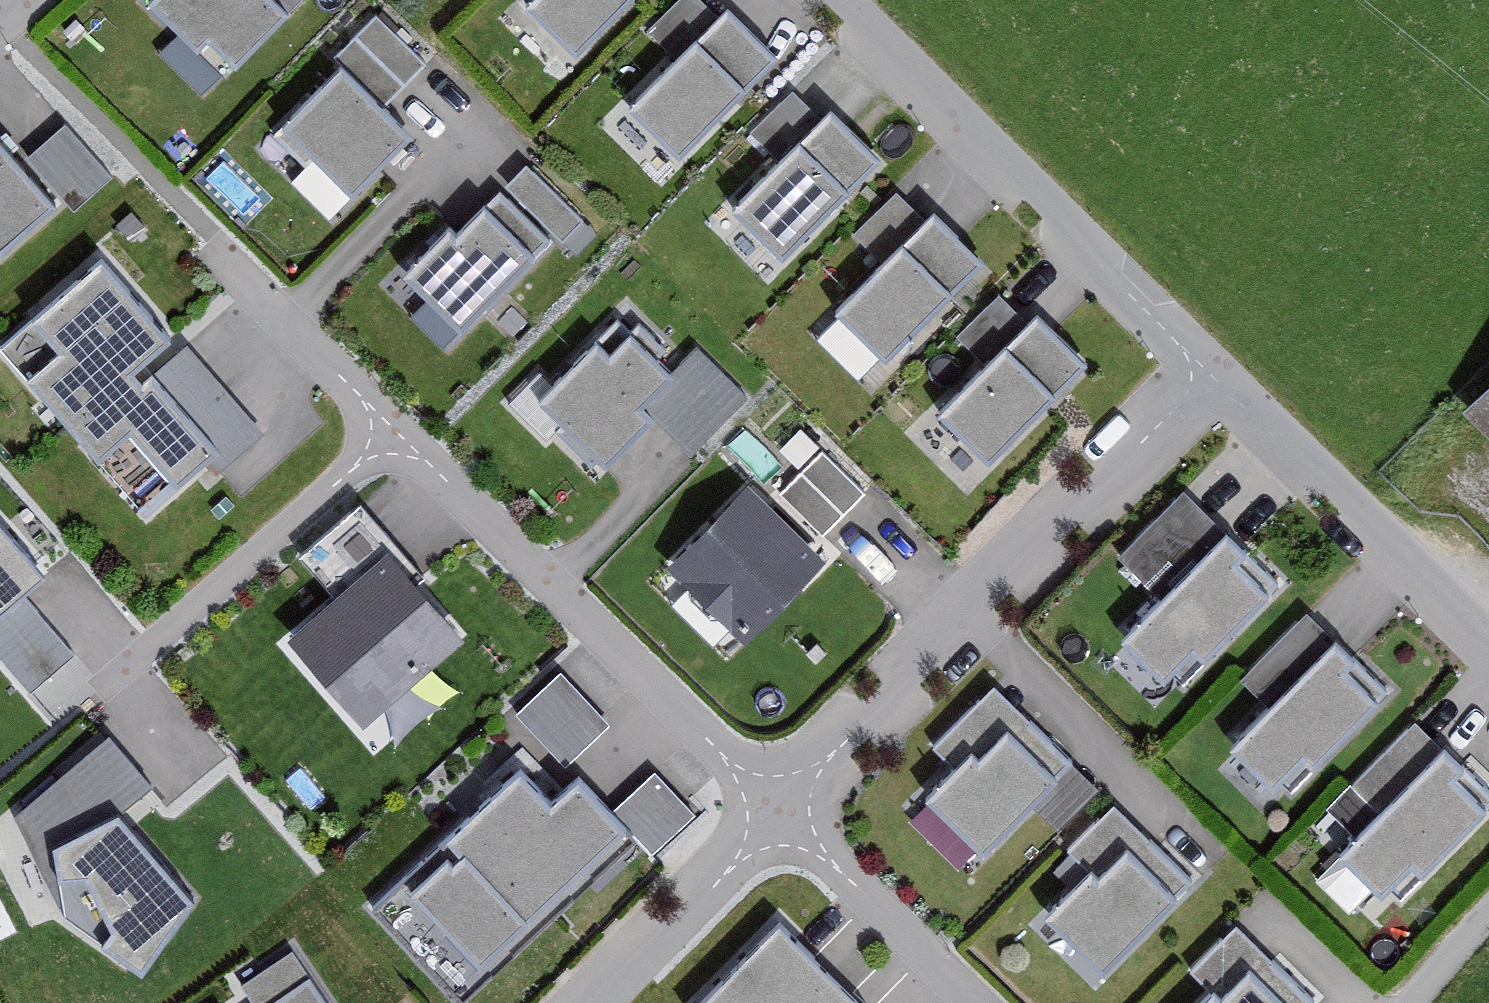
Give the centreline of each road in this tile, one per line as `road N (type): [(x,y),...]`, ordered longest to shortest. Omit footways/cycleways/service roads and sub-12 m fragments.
road 1 (residential): [(779,811),(283,321)]
road 2 (residential): [(1204,368),(779,811)]
road 3 (unclassified): [(1204,368),(815,0)]
road 4 (unclassified): [(1488,634),(1357,496),(1204,368)]
road 5 (residential): [(987,1002),(779,811)]
road 6 (residential): [(779,811),(595,1002)]

